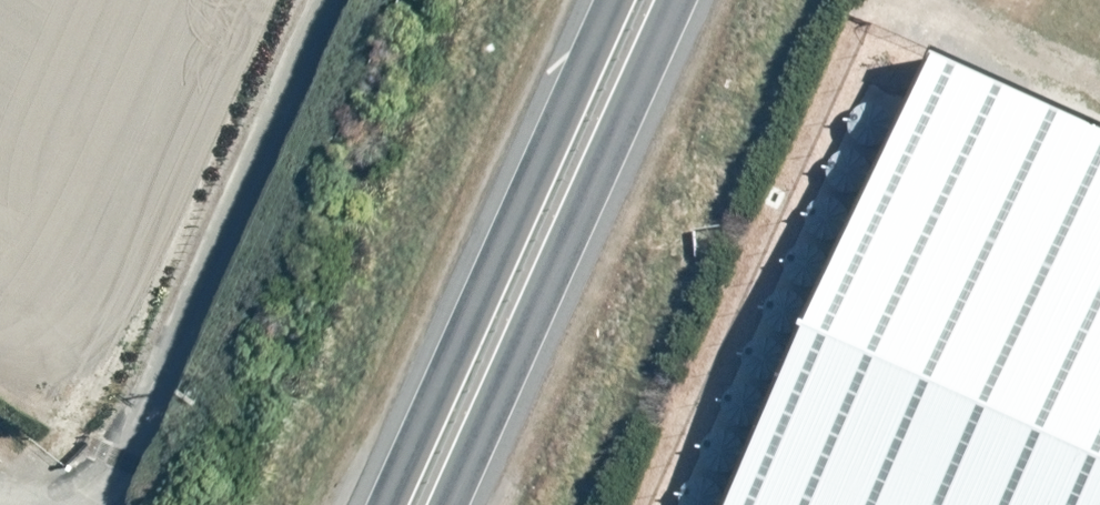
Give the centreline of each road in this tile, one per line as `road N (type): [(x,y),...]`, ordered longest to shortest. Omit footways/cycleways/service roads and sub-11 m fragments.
road 1 (trunk): [(686,0),(458,504)]
road 2 (trunk): [(380,504),(601,0)]

